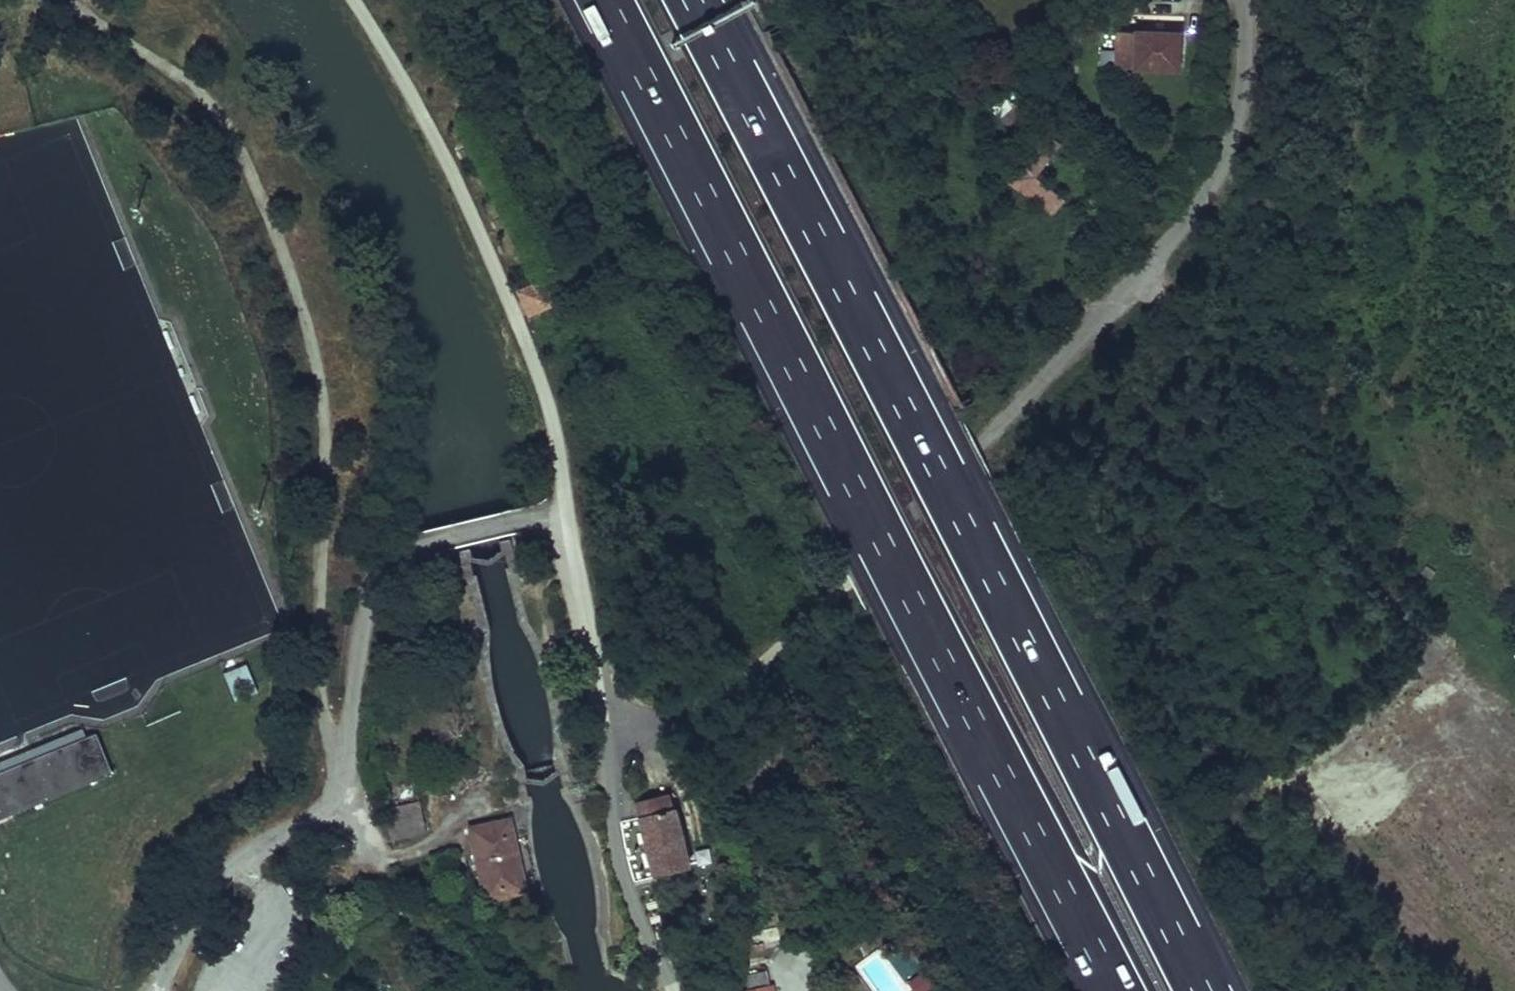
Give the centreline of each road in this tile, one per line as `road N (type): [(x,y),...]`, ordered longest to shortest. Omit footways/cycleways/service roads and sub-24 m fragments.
road 1 (residential): [(645,932),(615,833),(566,509),(413,546),(382,570),(367,596),(356,667),(347,798),(245,858),(155,990)]
road 2 (motorway): [(1203,990),(692,0)]
road 3 (motorway): [(606,0),(1111,990)]
road 4 (track): [(232,142),(317,364),(325,423),(319,683),(326,732),(344,761)]
road 5 (residential): [(1246,0),(1248,104),(1219,182),(985,447)]
road 6 (track): [(232,142),(194,86),(67,0)]

